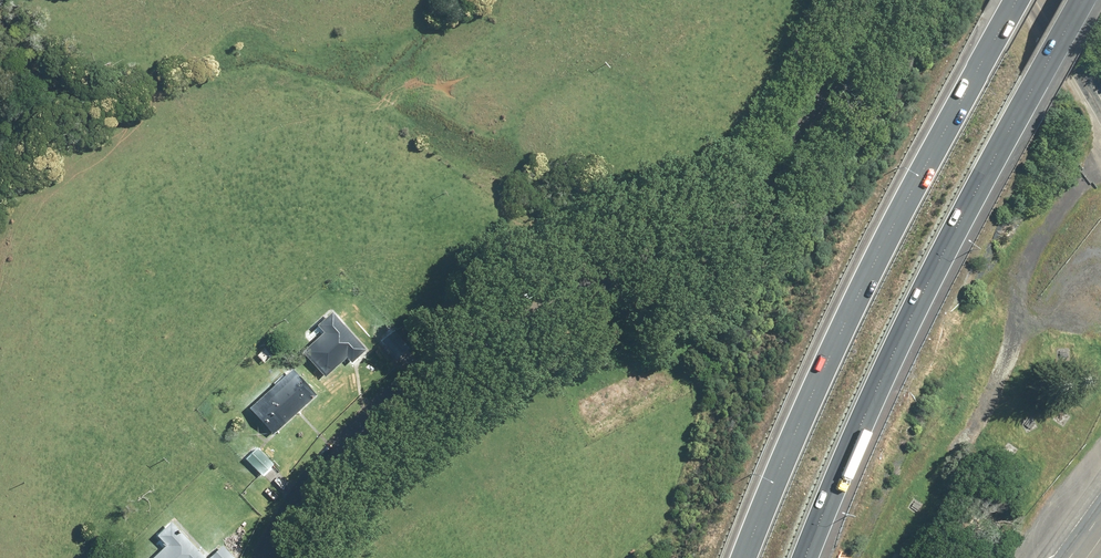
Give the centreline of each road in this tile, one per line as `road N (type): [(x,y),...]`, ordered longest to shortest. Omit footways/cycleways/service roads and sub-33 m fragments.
road 1 (unclassified): [(259,557),(313,467),(371,405),(659,278),(780,182),(884,0)]
road 2 (motorway): [(1082,0),(863,412),(805,557)]
road 3 (motorway): [(745,557),(830,356),(1016,0)]
road 4 (track): [(1100,161),(1028,249),(1013,285),(1009,351),(943,476)]

